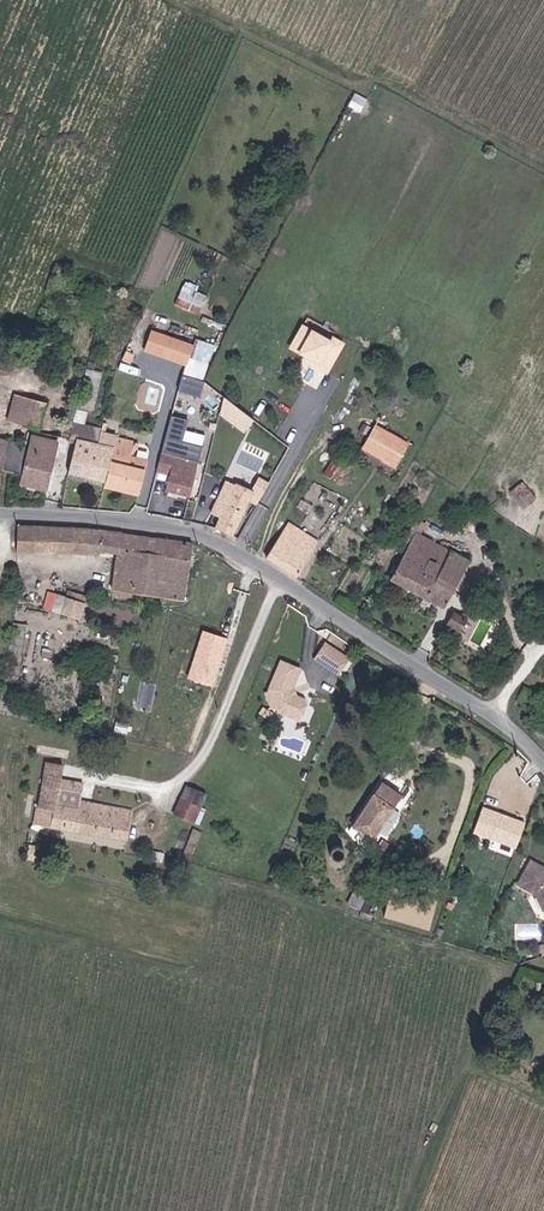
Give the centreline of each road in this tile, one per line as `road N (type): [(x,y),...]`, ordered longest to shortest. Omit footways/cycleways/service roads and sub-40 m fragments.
road 1 (unclassified): [(0,514),(181,523),(494,715),(543,766)]

